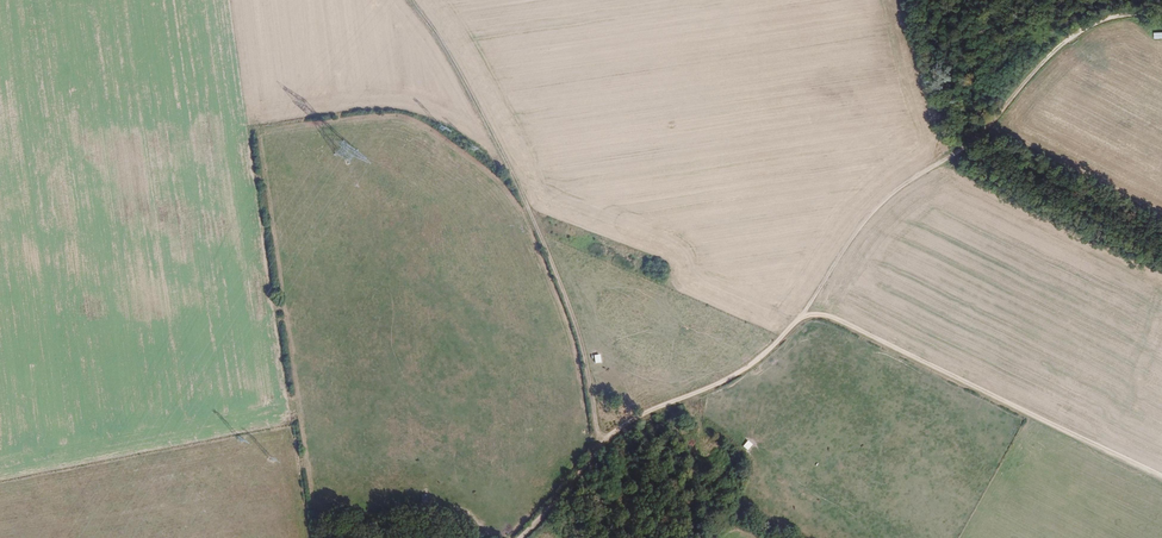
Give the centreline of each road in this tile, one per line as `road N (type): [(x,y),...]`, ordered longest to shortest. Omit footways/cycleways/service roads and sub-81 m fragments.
road 1 (track): [(1161,11),(1082,28),(965,145),(873,208),(803,314),(762,354),(729,378),(619,427),(519,537)]
road 2 (track): [(408,0),(433,25),(584,347),(601,446)]
road 3 (track): [(803,314),(840,321),(1161,479)]
road 4 (track): [(965,145),(920,0)]

